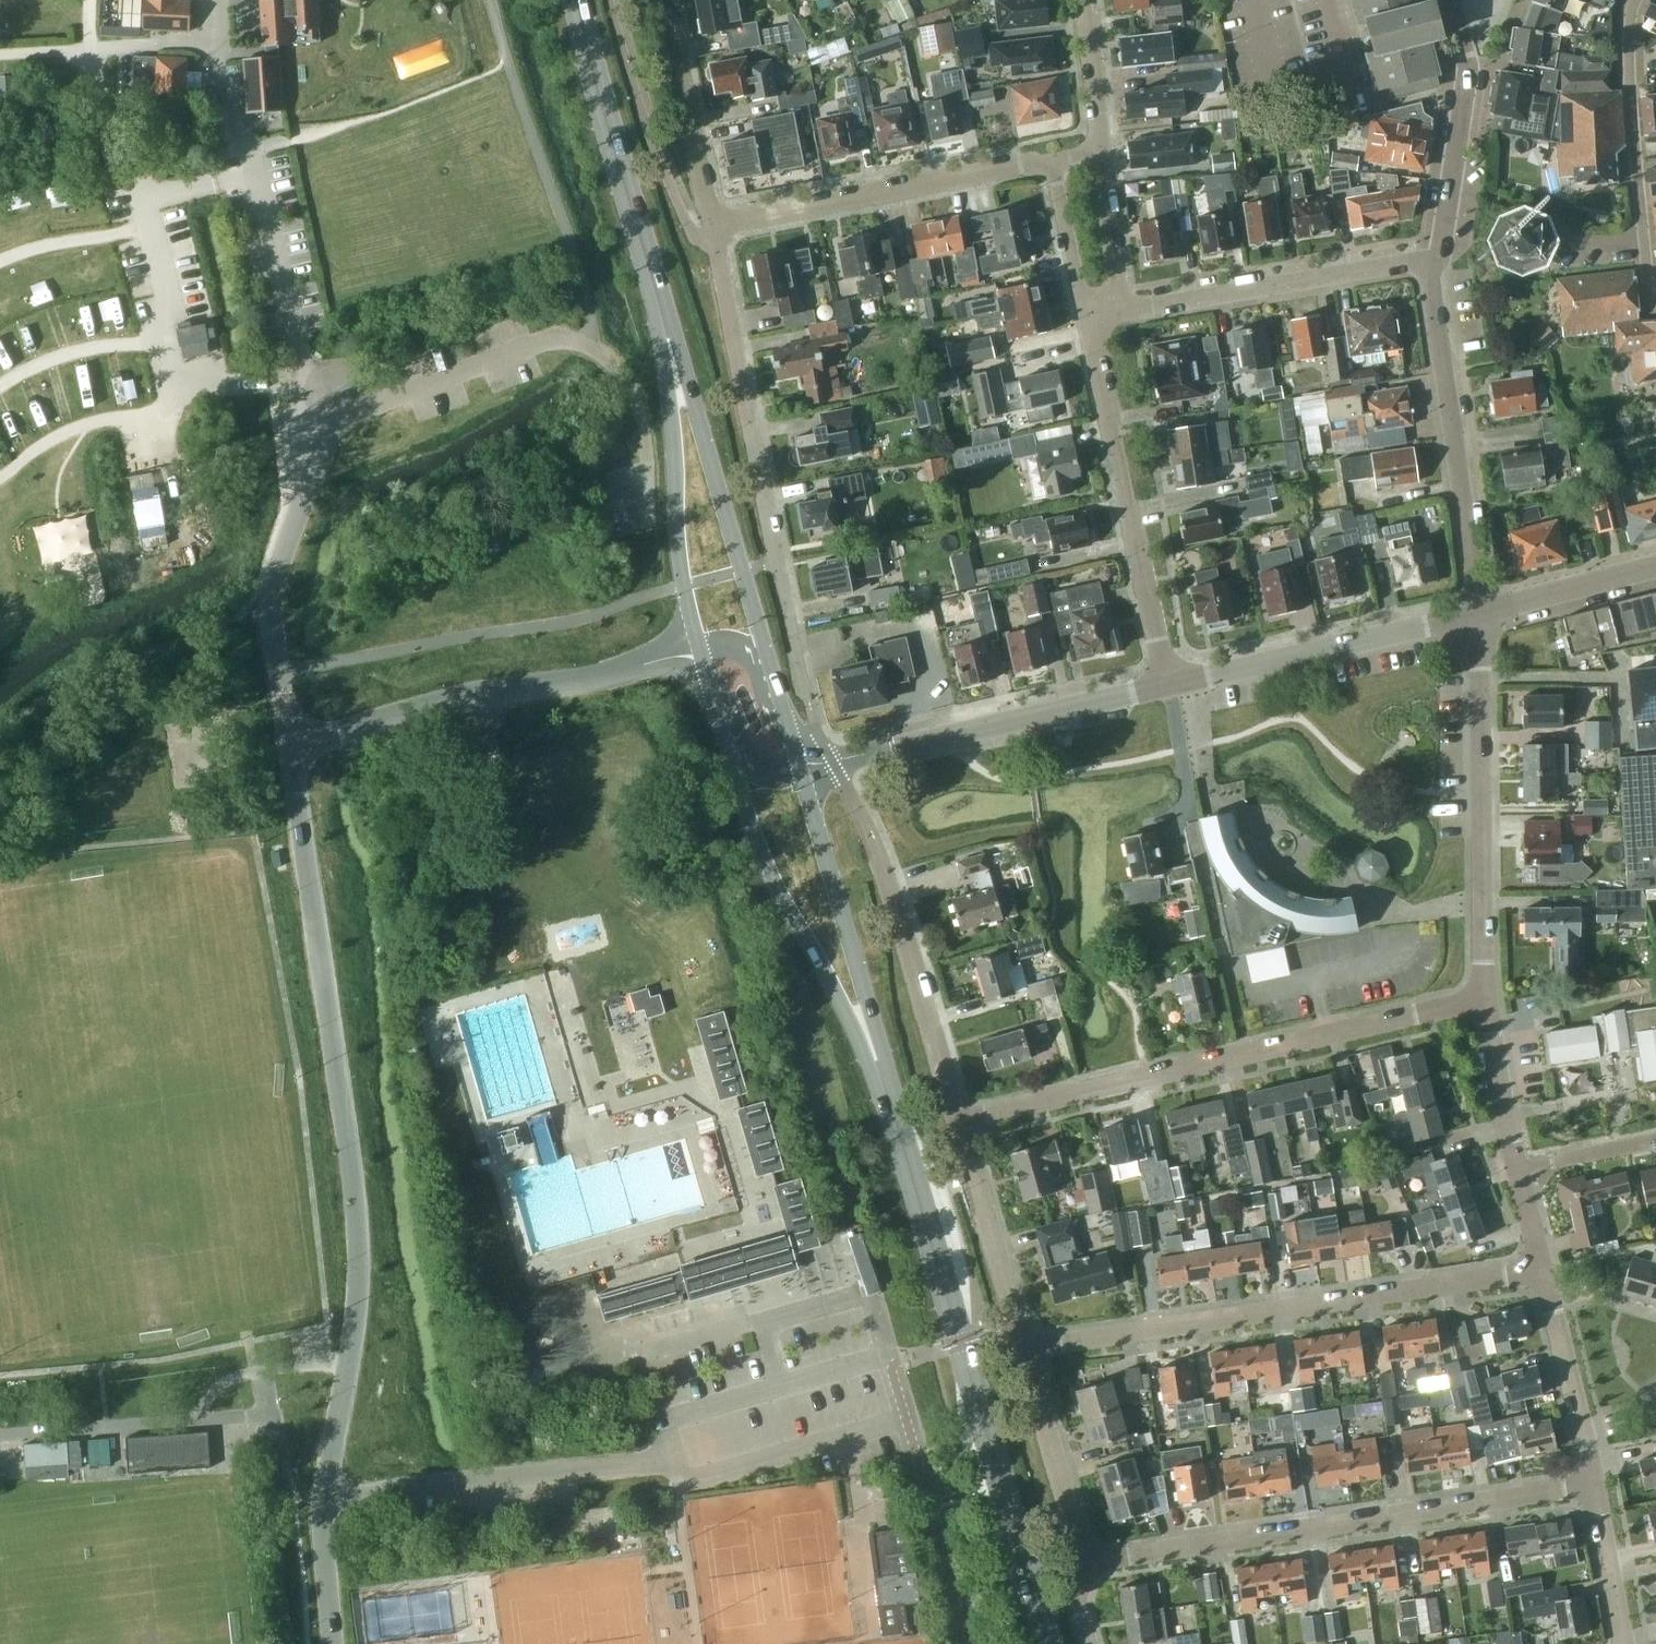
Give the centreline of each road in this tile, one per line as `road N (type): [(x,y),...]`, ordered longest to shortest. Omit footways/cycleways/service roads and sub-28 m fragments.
road 1 (unclassified): [(322,1500),(355,1318),(358,1205),(293,745)]
road 2 (unclassified): [(293,745),(275,579),(339,407),(382,404),(538,343),(588,349)]
road 3 (unclassified): [(322,1500),(668,1461),(686,1483),(905,1417)]
road 4 (primary): [(1049,1643),(881,1076)]
road 5 (residential): [(958,1124),(1483,1000)]
road 6 (residential): [(1020,1353),(1540,1276)]
road 7 (residential): [(1085,1567),(1596,1487)]
road 8 (residential): [(807,701),(711,223)]
road 9 (unclassified): [(293,745),(456,698),(701,649)]
road 10 (residential): [(1483,1000),(1474,619)]
road 11 (residential): [(1165,684),(1084,316)]
road 12 (unclassified): [(801,773),(1165,684)]
road 13 (residential): [(1474,619),(1432,263)]
road 14 (primary): [(769,664),(663,322)]
road 15 (primary): [(733,756),(775,883),(881,1076)]
road 16 (residential): [(1050,164),(1021,162),(711,223)]
road 17 (primary): [(663,322),(577,0)]
road 18 (primary): [(663,322),(678,540),(701,649)]
road 19 (residential): [(1118,311),(1432,263)]
road 20 (unclassified): [(1165,684),(1474,619)]
road 21 (primary): [(881,1076),(801,773)]
road 22 (residential): [(1655,309),(1643,284),(1625,61),(1633,0)]
road 23 (residential): [(1432,263),(1462,71),(1449,0)]
road 24 (residential): [(1327,0),(1348,80),(1304,91),(1273,88),(1252,0)]
road 25 (residential): [(958,1124),(887,889)]
road 26 (residential): [(1020,1353),(958,1124)]
road 27 (residential): [(711,223),(666,0)]
road 28 (residential): [(1085,1567),(1020,1353)]
road 29 (residential): [(1596,1487),(1540,1276)]
road 30 (unclassified): [(1474,619),(1655,567)]
road 31 (residential): [(1514,1171),(1483,1000)]
road 32 (residential): [(1625,1643),(1596,1487)]
road 33 (residential): [(1100,154),(1118,311)]
road 34 (residential): [(1084,316),(1050,164)]
road 35 (residential): [(1085,0),(1100,154)]
road 36 (residential): [(1514,1171),(1655,1143)]
road 37 (unclassified): [(332,1643),(322,1500)]

